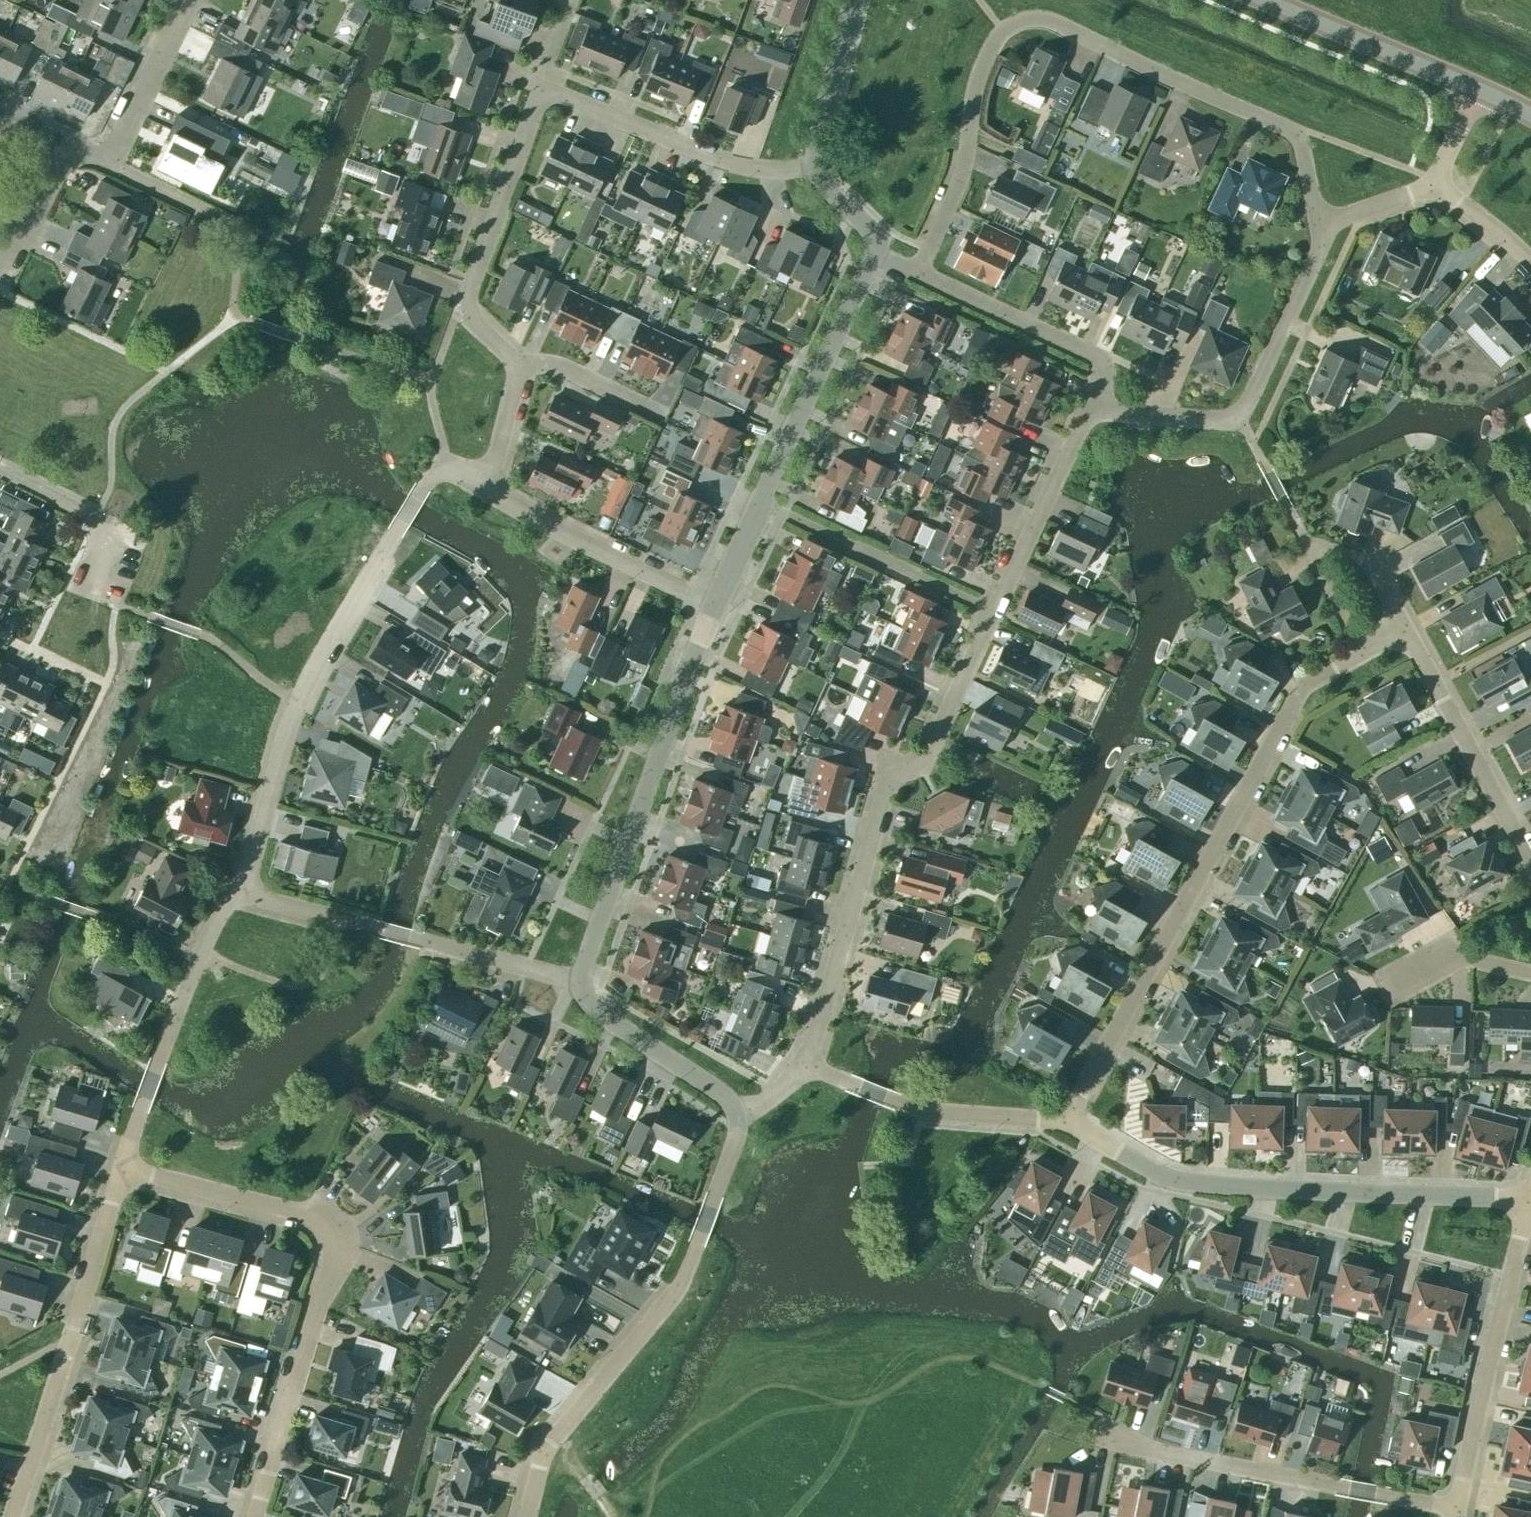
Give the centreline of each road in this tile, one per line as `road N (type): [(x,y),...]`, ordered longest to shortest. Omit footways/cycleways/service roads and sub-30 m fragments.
road 1 (residential): [(917,274),(959,186),(1000,31),(1044,21),(1289,127),(1304,147),(1315,203),(1335,226)]
road 2 (residential): [(1064,1124),(1302,691),(1360,657)]
road 3 (residential): [(256,1516),(341,1257),(328,1225),(123,1174)]
road 4 (residential): [(244,891),(295,704),(329,638),(430,484),(449,472),(487,490)]
road 5 (residential): [(803,1068),(886,772),(922,761),(987,607)]
road 6 (unclassified): [(1530,1202),(1181,1183),(1064,1124)]
road 7 (residential): [(748,1113),(705,1246),(665,1318),(553,1446),(531,1516)]
road 8 (unclassified): [(579,988),(717,606)]
road 9 (residential): [(10,1516),(123,1174)]
road 10 (residential): [(1460,1513),(1115,1444)]
road 11 (residential): [(579,988),(244,891)]
road 12 (residential): [(521,363),(464,309),(541,89)]
road 13 (residential): [(123,1174),(202,955),(223,908),(244,891)]
road 14 (residential): [(1460,1513),(1530,1214)]
road 15 (residential): [(817,173),(774,176),(705,158),(541,89)]
road 16 (unclassified): [(757,503),(875,252)]
road 17 (unclassified): [(1064,1124),(926,1114),(803,1068)]
road 18 (residential): [(1530,861),(1408,629)]
road 19 (residential): [(1095,411),(1103,356),(917,274)]
road 20 (residential): [(717,606),(487,490)]
road 21 (residential): [(987,607),(757,503)]
road 22 (secondary): [(1483,93),(1262,0)]
road 23 (residential): [(66,149),(109,167),(188,0)]
road 24 (residential): [(987,607),(1095,411)]
road 25 (unclassified): [(1243,425),(1335,226)]
road 26 (unclassified): [(748,1113),(579,988)]
road 27 (residential): [(0,476),(110,528),(82,596)]
road 28 (unclassified): [(817,173),(863,0)]
road 29 (residential): [(1408,629),(1366,556),(1301,534)]
road 30 (residential): [(662,412),(556,361),(521,363)]
road 31 (residential): [(1389,980),(1444,951),(1530,969)]
road 32 (residential): [(1095,411),(1243,425)]
road 33 (residential): [(0,273),(66,149)]
road 34 (residential): [(1360,657),(1301,534)]
road 35 (residential): [(487,490),(521,363)]
road 36 (residential): [(1301,534),(1243,425)]
road 37 (residential): [(1530,265),(1434,194)]

